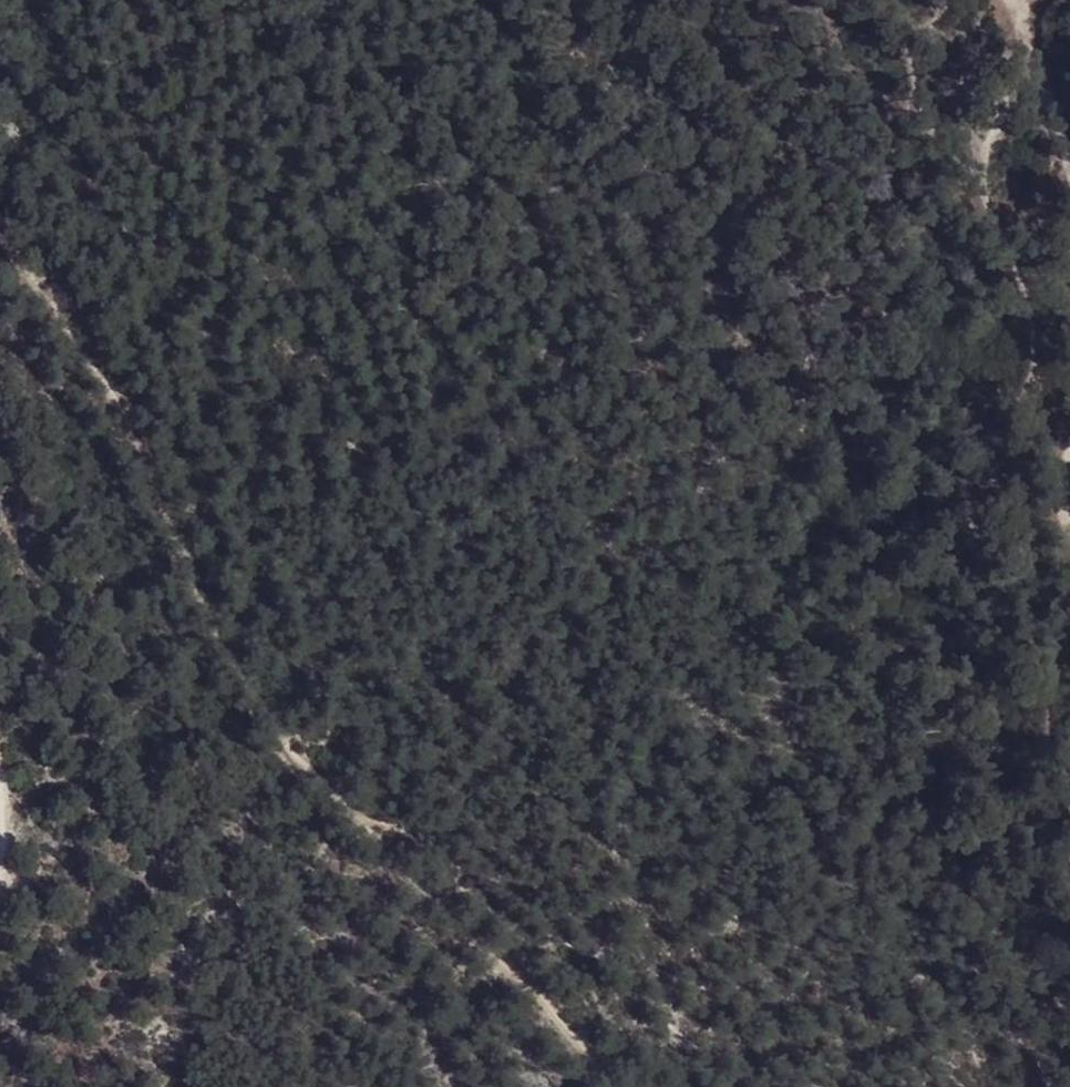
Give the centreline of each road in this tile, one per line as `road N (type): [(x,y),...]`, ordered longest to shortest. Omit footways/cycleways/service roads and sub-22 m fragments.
road 1 (track): [(1069,161),(1017,0)]

